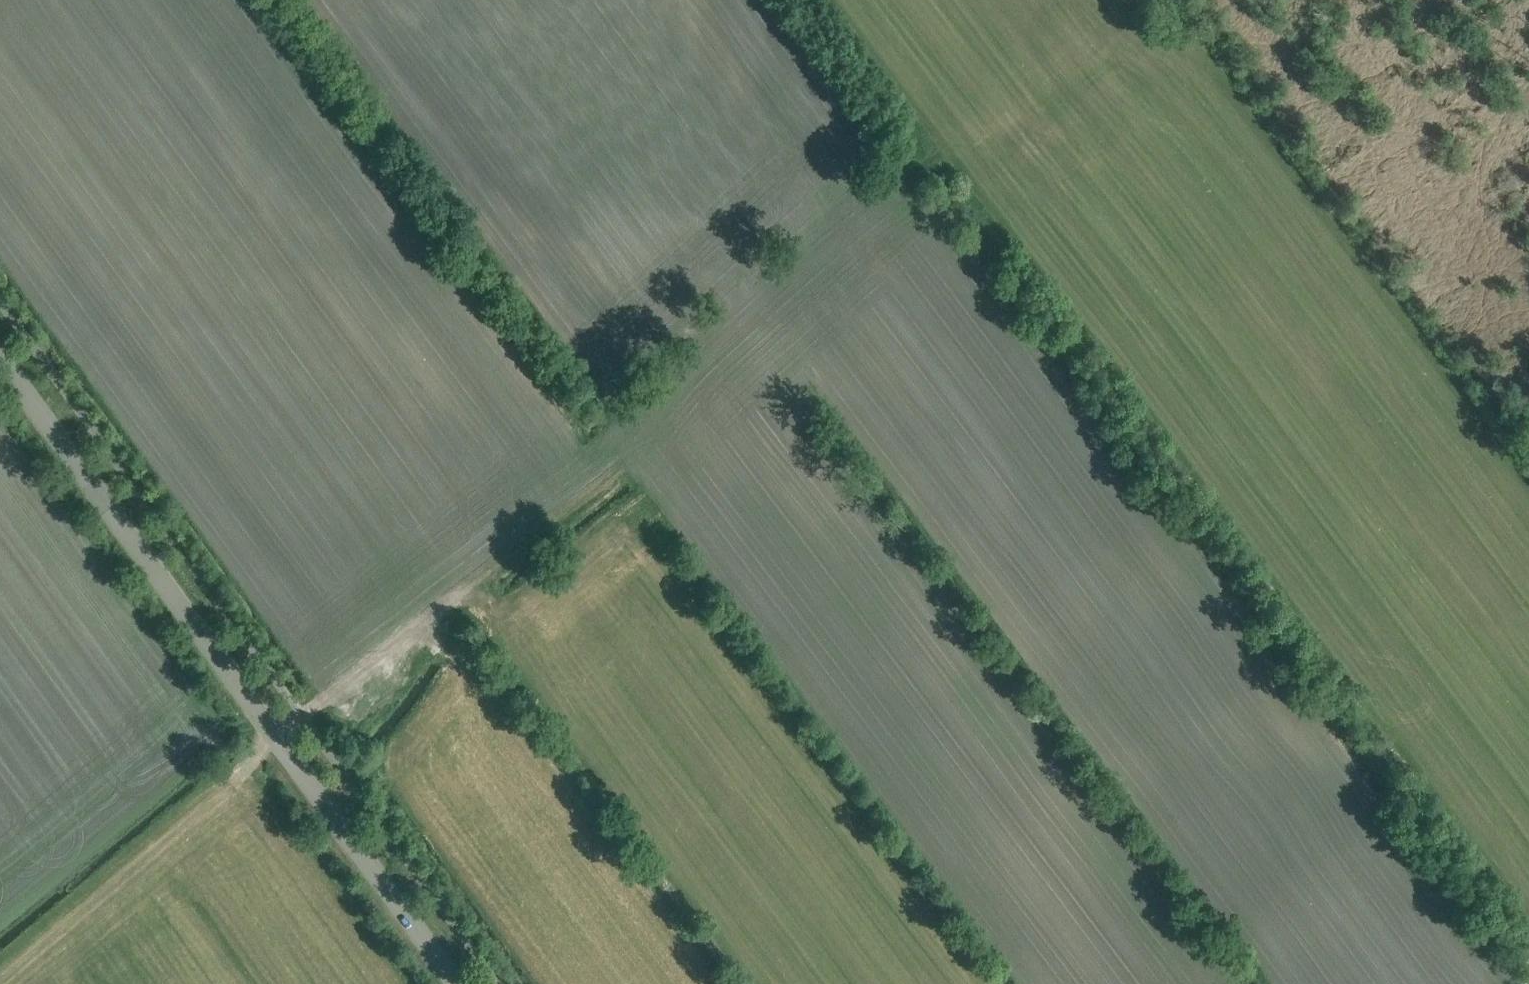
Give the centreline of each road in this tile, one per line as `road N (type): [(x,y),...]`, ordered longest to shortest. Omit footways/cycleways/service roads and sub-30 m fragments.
road 1 (tertiary): [(454,983),(0,361)]

